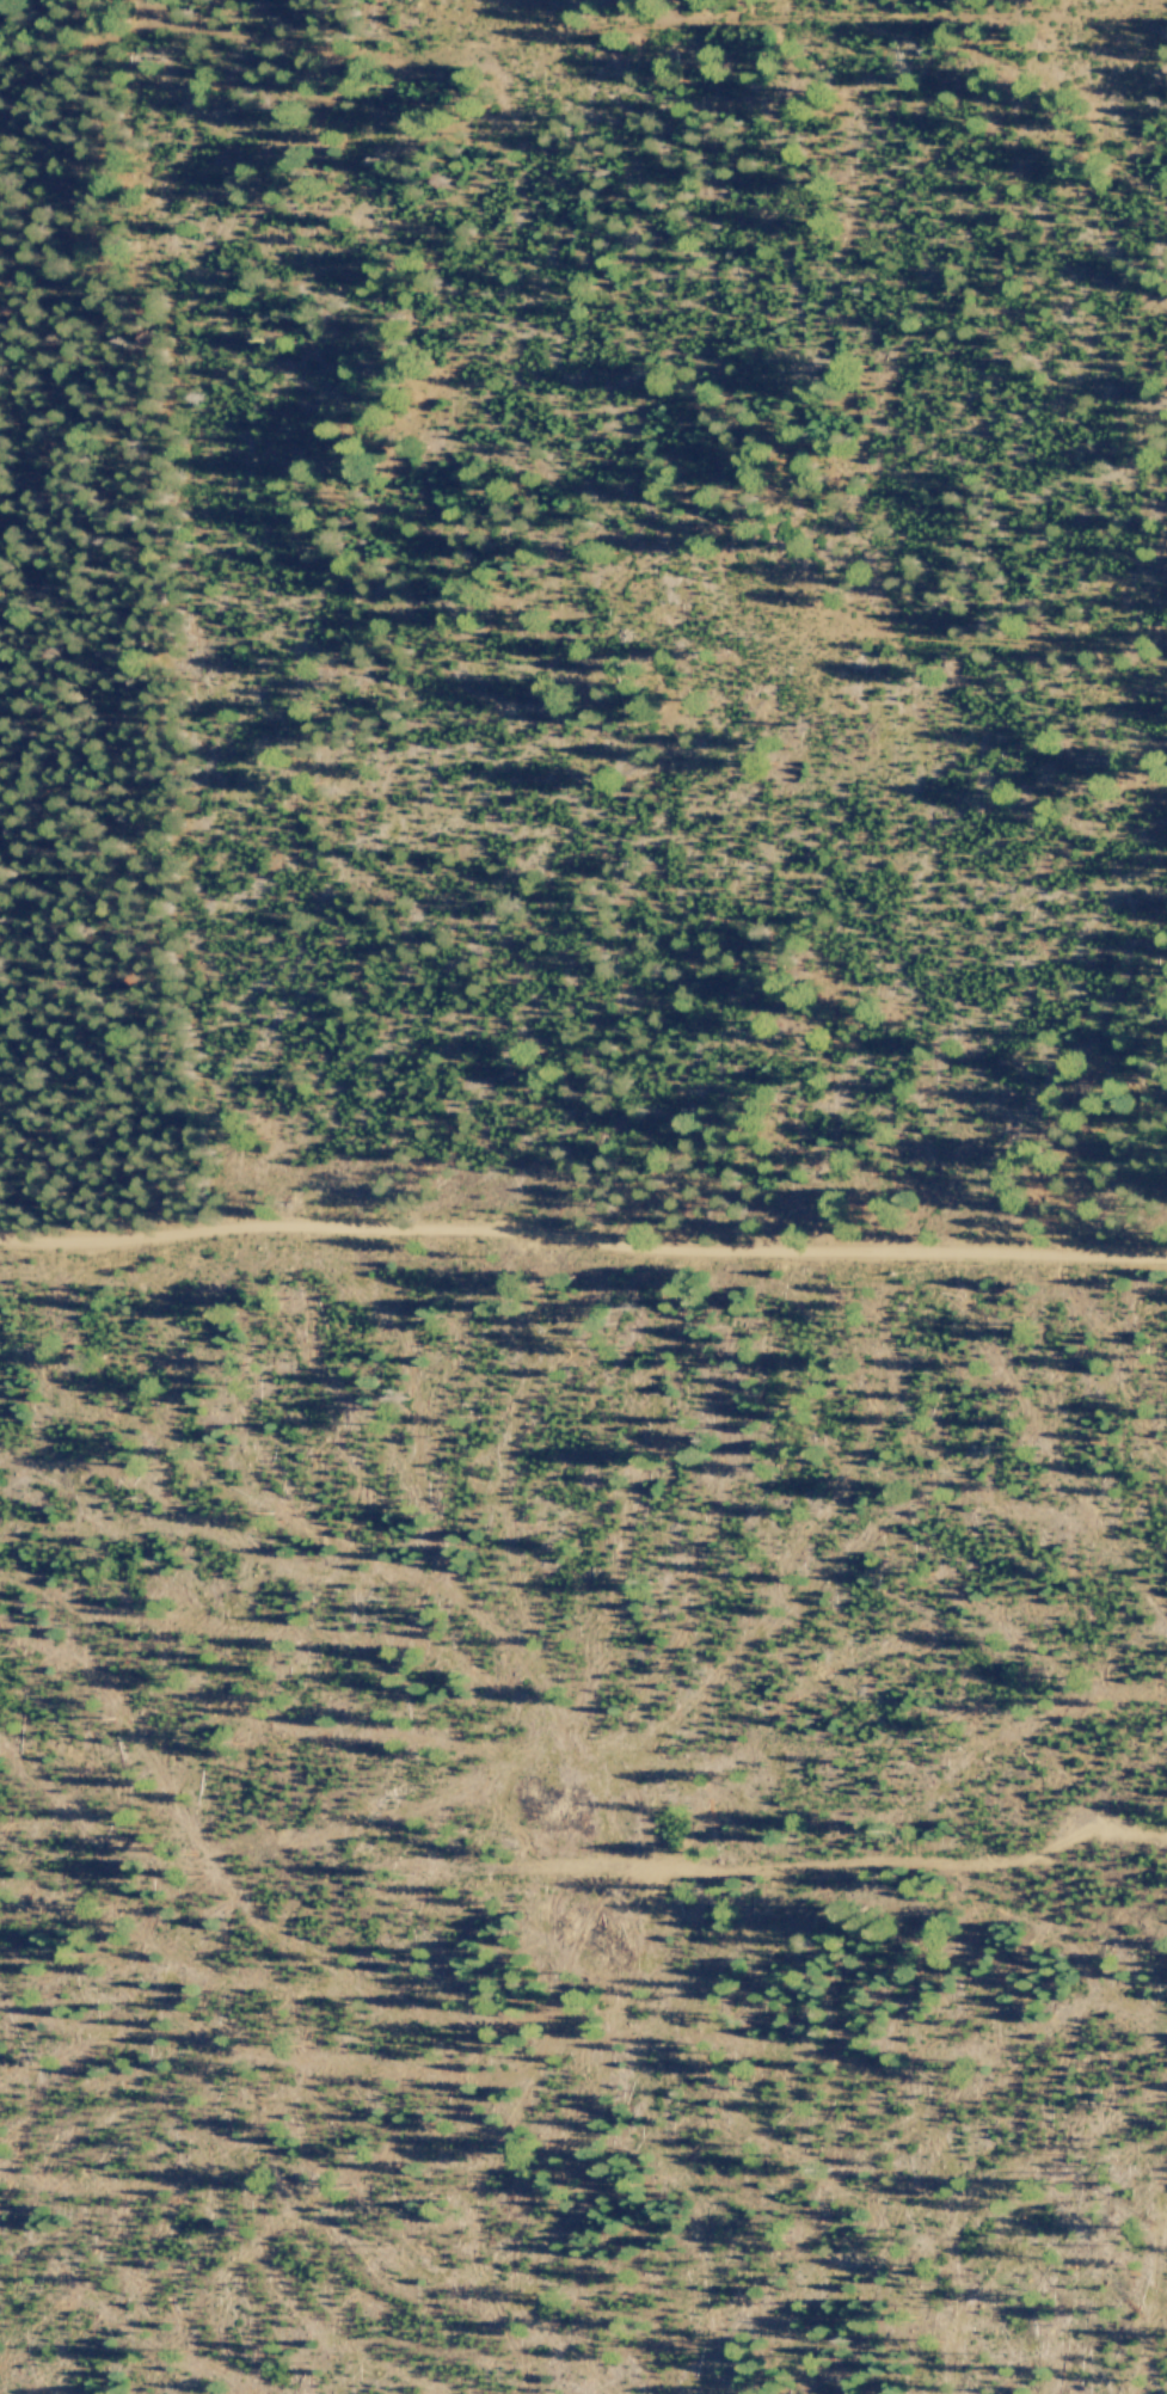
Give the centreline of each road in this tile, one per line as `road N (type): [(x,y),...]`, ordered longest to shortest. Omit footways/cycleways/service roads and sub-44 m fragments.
road 1 (track): [(0,1220),(797,1245),(1166,1246)]

